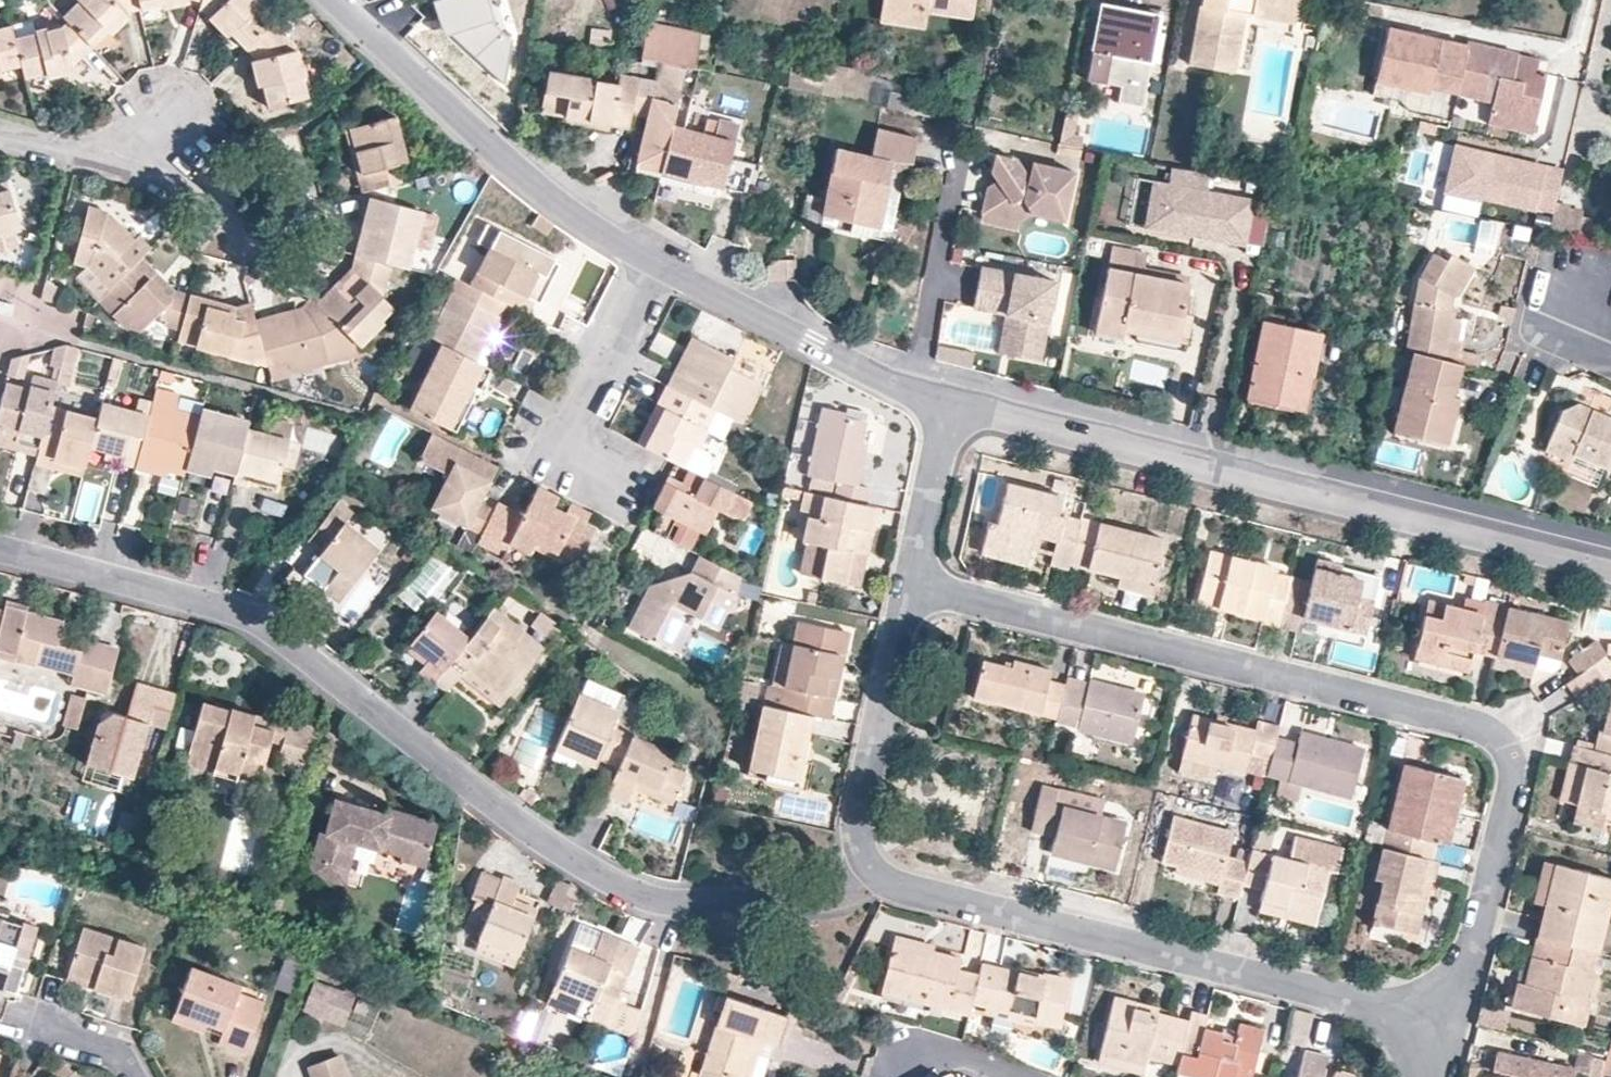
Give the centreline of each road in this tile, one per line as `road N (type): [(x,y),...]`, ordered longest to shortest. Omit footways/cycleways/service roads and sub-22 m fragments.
road 1 (residential): [(0,548),(239,612),(537,836),(632,892),(679,903),(821,899),(878,875)]
road 2 (residential): [(910,581),(1478,725),(1498,741),(1510,785),(1453,1019)]
road 3 (residential): [(950,403),(1610,567)]
road 4 (residential): [(878,875),(1453,1019)]
road 5 (residential): [(337,0),(547,194),(655,260)]
road 6 (residential): [(655,260),(813,345),(950,403)]
road 7 (residential): [(910,581),(860,810),(864,854),(878,875)]
road 8 (residential): [(655,260),(560,451),(619,483)]
road 9 (residential): [(0,133),(64,148),(116,149),(180,124)]
road 10 (residential): [(950,403),(910,581)]
road 11 (residential): [(1020,1076),(932,1047),(904,1059),(889,1076)]
road 12 (residential): [(140,1076),(123,1049),(38,1024)]

